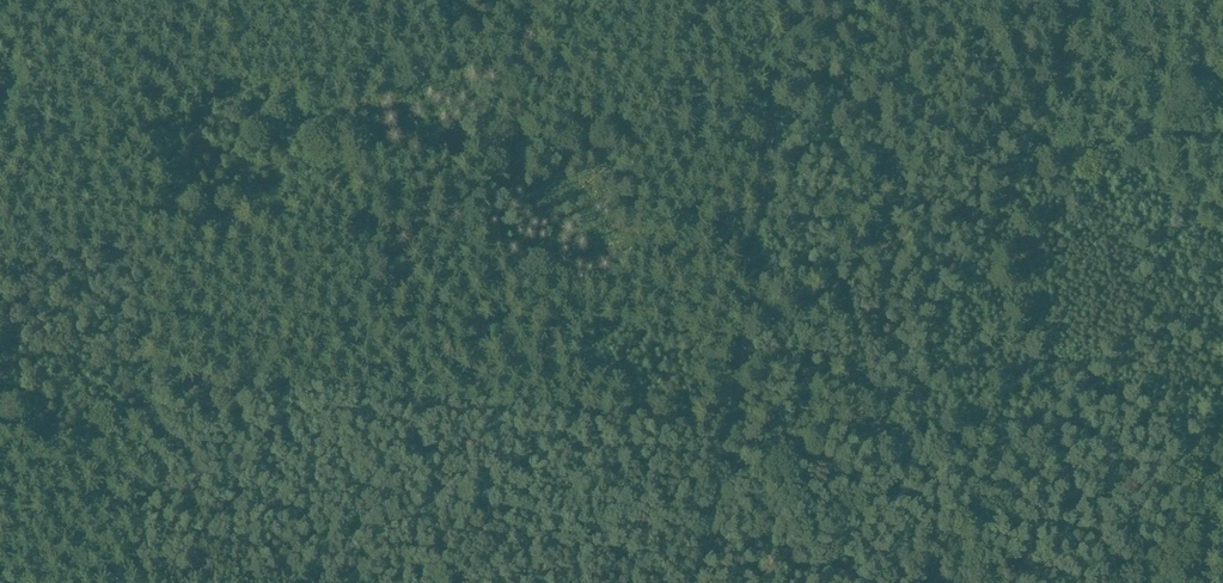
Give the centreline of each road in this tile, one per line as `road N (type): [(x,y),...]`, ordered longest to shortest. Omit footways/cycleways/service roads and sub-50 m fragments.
road 1 (track): [(699,582),(737,418),(0,342)]

